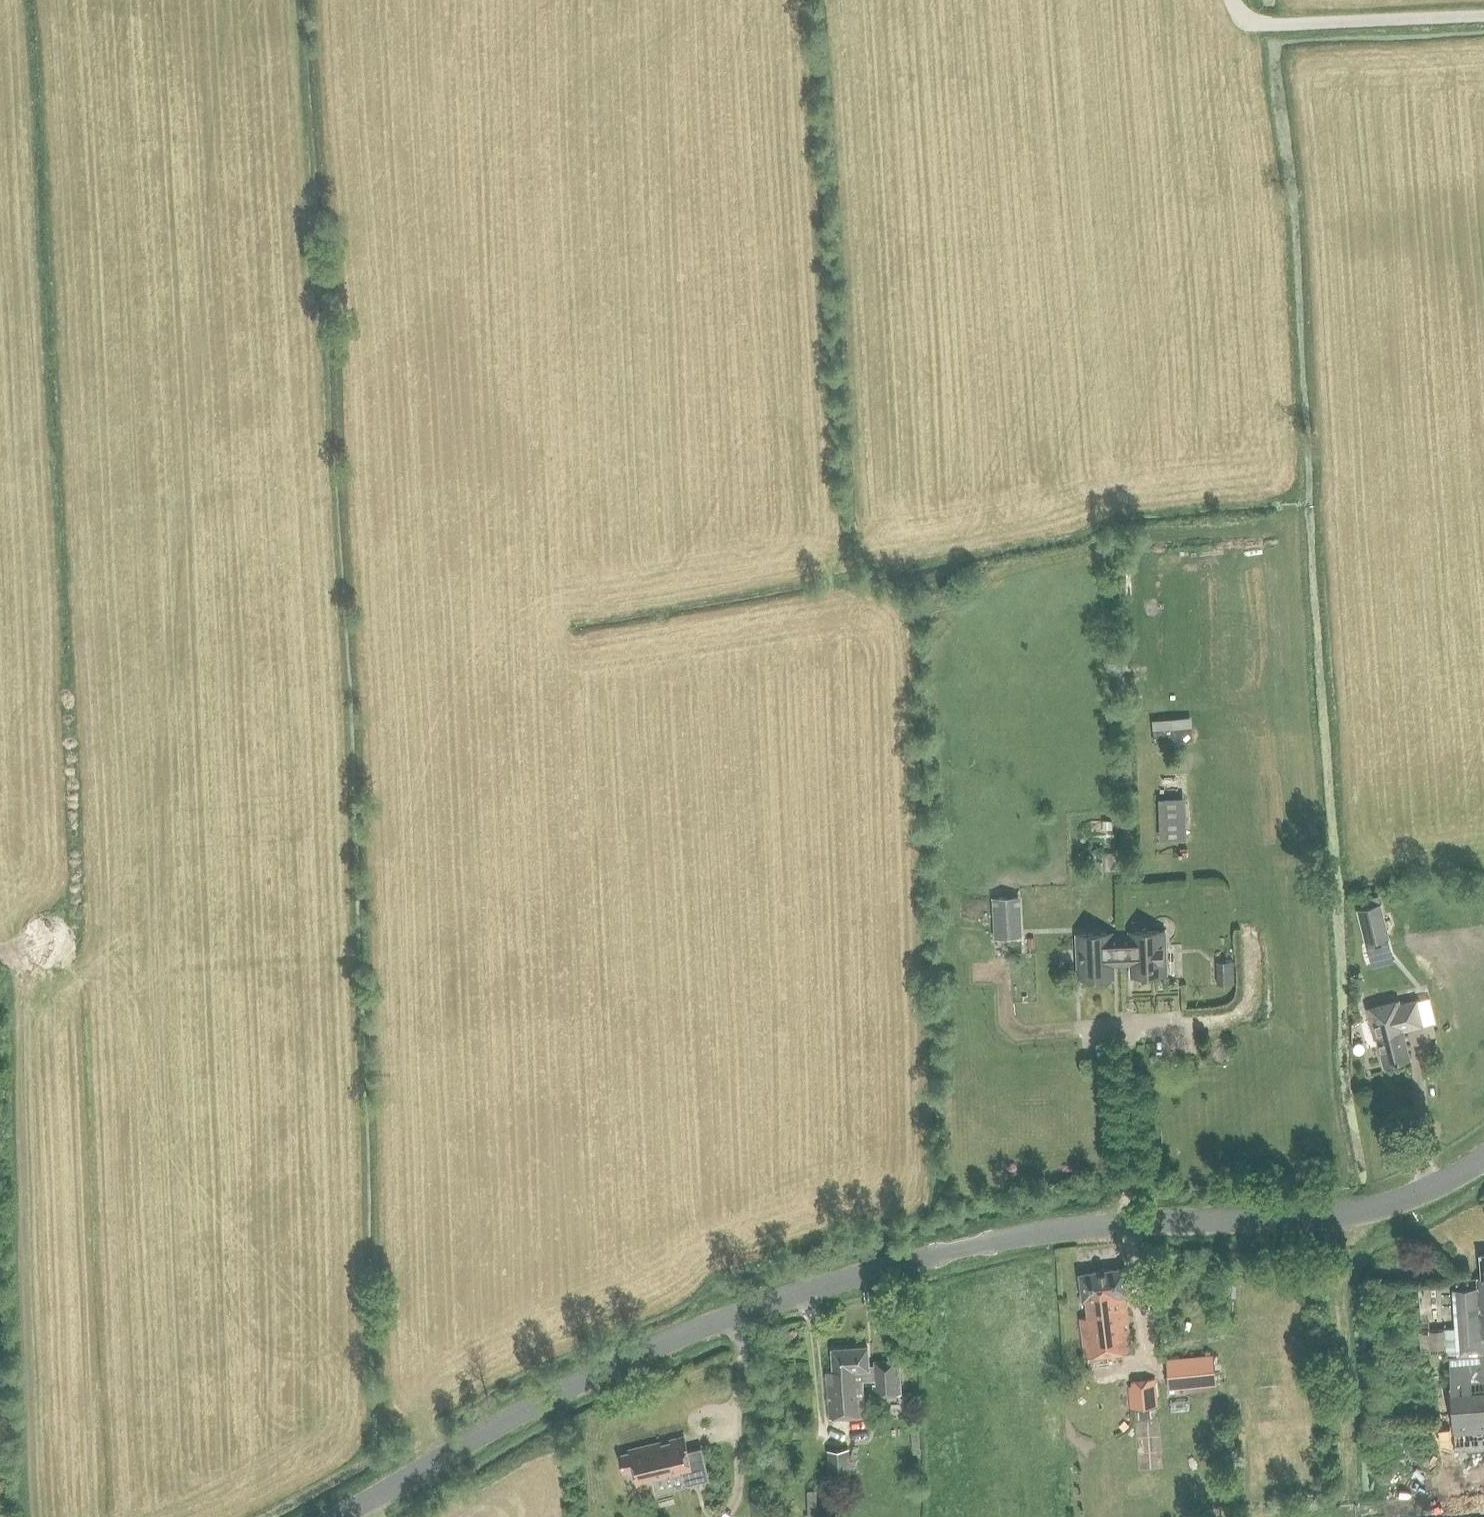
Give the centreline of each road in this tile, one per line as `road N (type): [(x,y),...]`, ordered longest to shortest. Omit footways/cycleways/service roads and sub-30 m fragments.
road 1 (tertiary): [(345,1516),(610,1372),(836,1283),(1084,1227),(1355,1217),(1405,1202),(1483,1160)]

